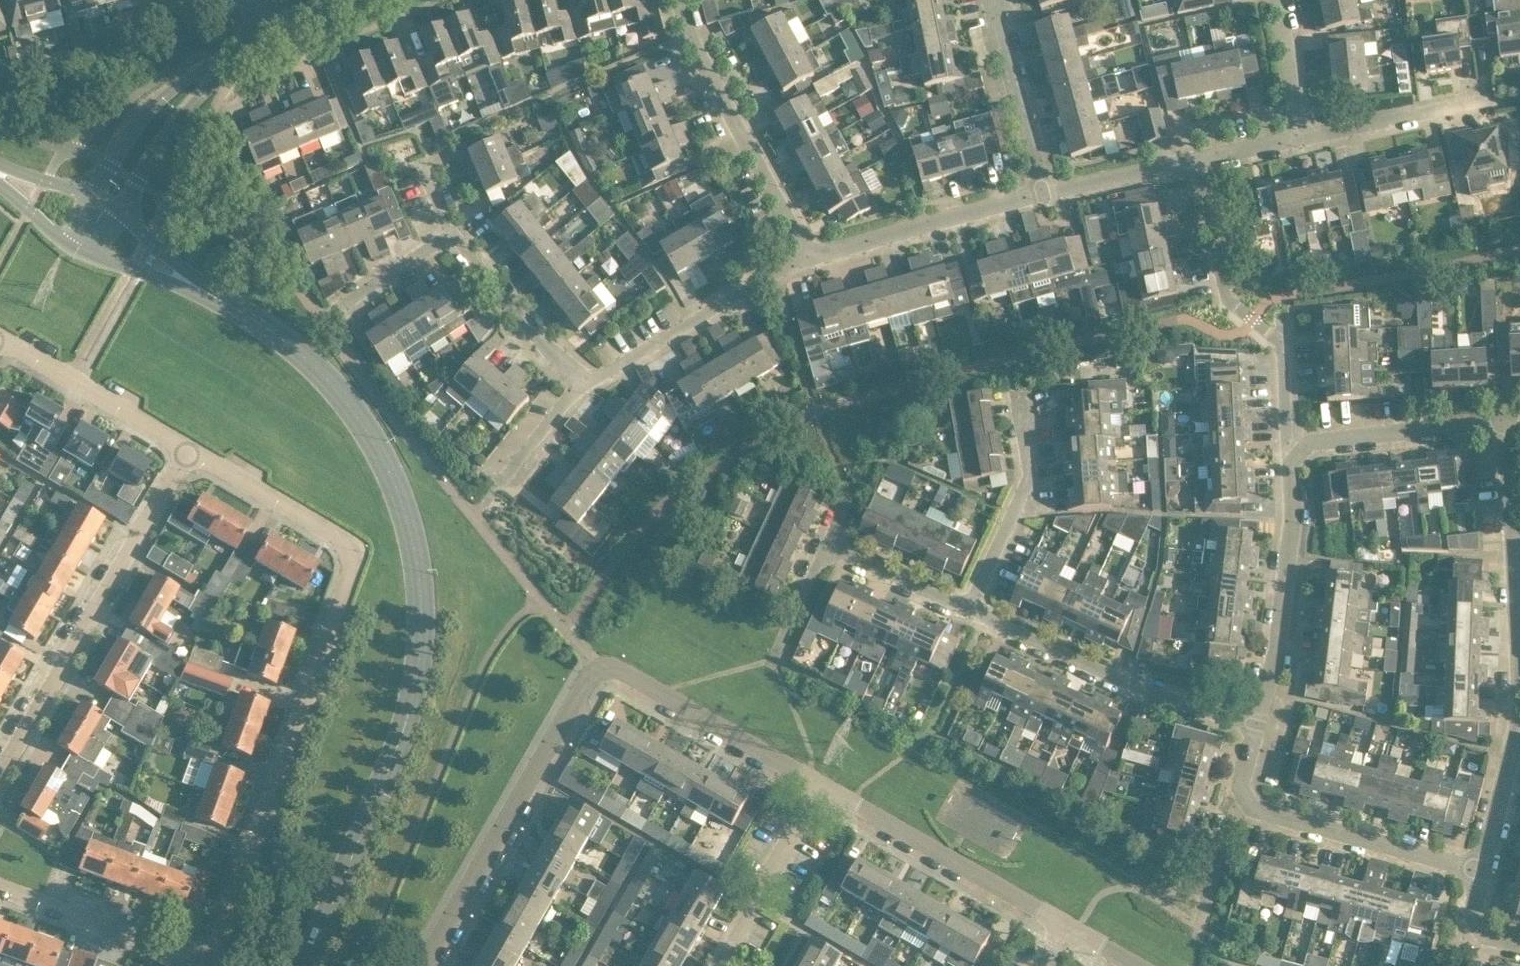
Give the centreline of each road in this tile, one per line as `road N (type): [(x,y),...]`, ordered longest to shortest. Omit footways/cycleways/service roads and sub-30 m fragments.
road 1 (tertiary): [(308,965),(403,730),(421,647),(420,586),(412,537),(375,445),(296,357),(221,300)]
road 2 (residential): [(215,944),(349,555),(330,529),(191,457)]
road 3 (residential): [(0,771),(191,457)]
road 4 (residential): [(425,965),(600,671)]
road 5 (residential): [(1294,449),(1284,346),(1225,293),(1200,160)]
road 6 (residential): [(1260,730),(1140,692),(968,613)]
road 7 (residential): [(1070,923),(816,785)]
road 8 (residential): [(808,259),(703,58),(684,0)]
road 9 (residential): [(1260,730),(1285,598),(1294,449)]
road 10 (residential): [(1519,686),(1506,419)]
road 11 (residential): [(587,388),(681,321),(808,259)]
road 12 (residential): [(1479,879),(1237,807)]
road 13 (residential): [(816,785),(614,670),(600,671)]
road 14 (residential): [(808,259),(1043,192)]
road 15 (residential): [(968,613),(1029,477),(1015,389)]
road 16 (residential): [(215,944),(0,877)]
road 17 (residential): [(191,457),(0,340)]
road 18 (residential): [(1294,449),(1506,419)]
road 19 (residential): [(587,388),(519,328),(452,231)]
road 20 (residential): [(717,965),(816,785)]
road 21 (residential): [(1043,192),(995,0)]
road 22 (residential): [(1300,140),(1492,100)]
road 23 (residential): [(223,64),(188,78),(142,116),(92,197)]
road 24 (residential): [(123,213),(166,135),(223,64)]
road 25 (residential): [(318,330),(452,231)]
road 26 (residential): [(1479,879),(1519,719)]
road 27 (residential): [(1043,192),(1200,160)]
road 28 (residential): [(968,613),(825,548)]
road 29 (tertiary): [(81,247),(221,300)]
road 30 (residential): [(1300,140),(1277,0)]
road 31 (tertiary): [(221,300),(123,213)]
road 32 (residential): [(501,484),(587,388)]
road 33 (residential): [(825,548),(772,664)]
road 34 (residential): [(1199,927),(1237,807)]

